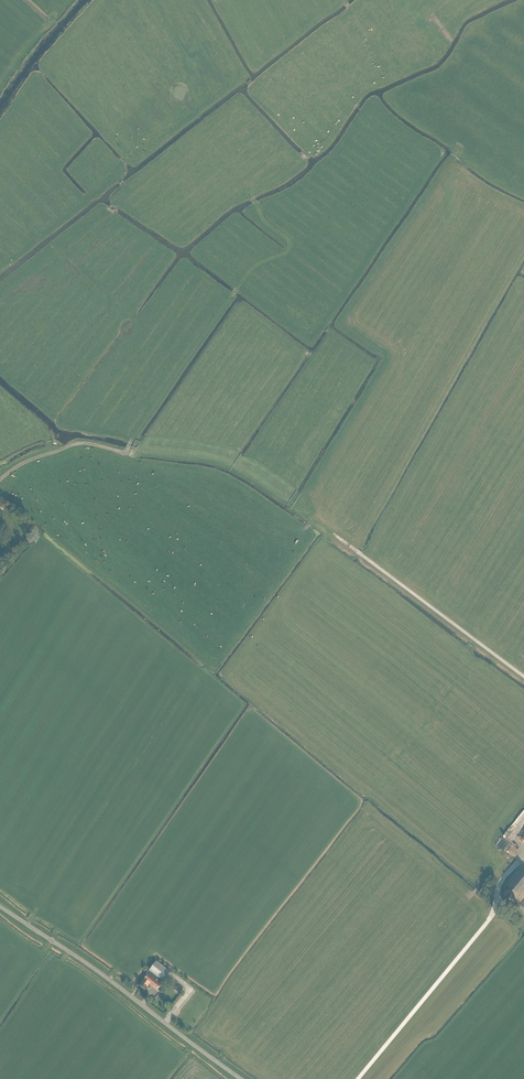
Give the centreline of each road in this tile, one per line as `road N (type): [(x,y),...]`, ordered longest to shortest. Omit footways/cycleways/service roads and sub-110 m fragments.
road 1 (unclassified): [(239,1078),(0,906)]

